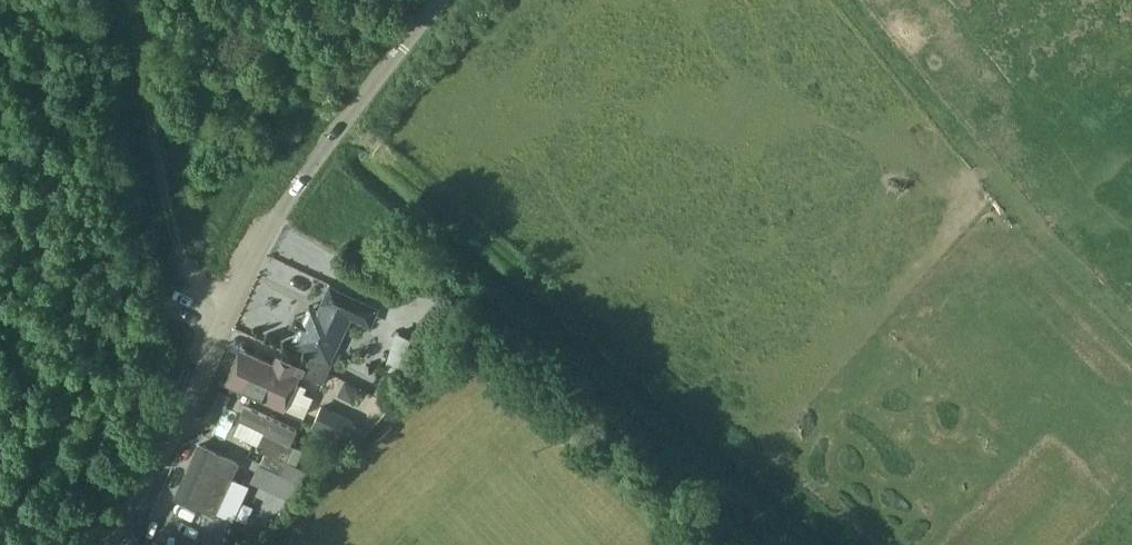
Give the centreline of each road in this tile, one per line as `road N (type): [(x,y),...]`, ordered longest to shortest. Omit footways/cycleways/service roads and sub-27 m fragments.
road 1 (unclassified): [(107,544),(157,477),(269,231),(442,0)]
road 2 (track): [(845,0),(1001,193),(1131,321)]
road 3 (track): [(133,0),(162,198),(196,280),(237,298)]

